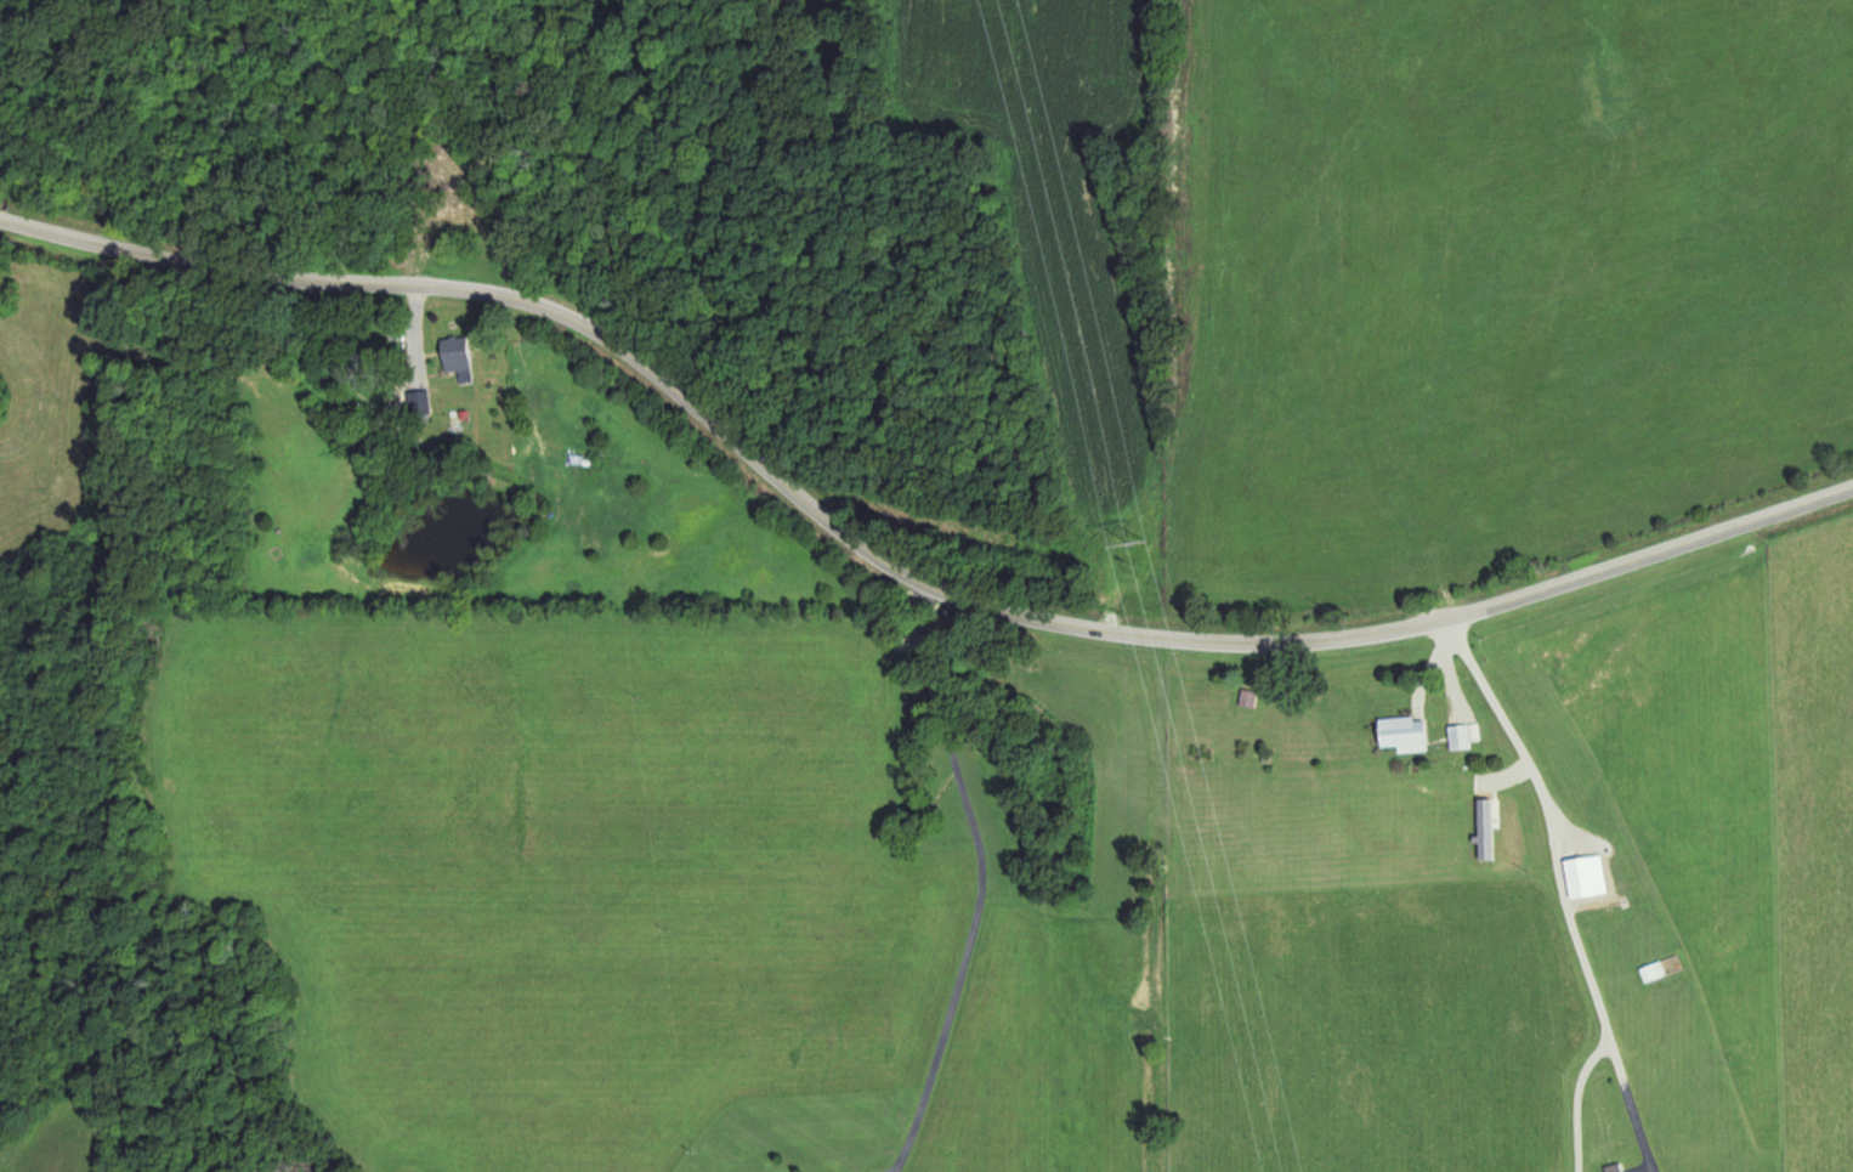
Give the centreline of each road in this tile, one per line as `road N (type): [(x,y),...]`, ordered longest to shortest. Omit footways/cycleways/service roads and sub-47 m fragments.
road 1 (tertiary): [(1852,482),(1740,522),(1321,641),(1058,627),(929,588),(570,313),(482,285),(219,261),(0,212)]
road 2 (residential): [(1445,610),(1541,788),(1576,955),(1605,1025),(1572,1093),(1574,1171)]

